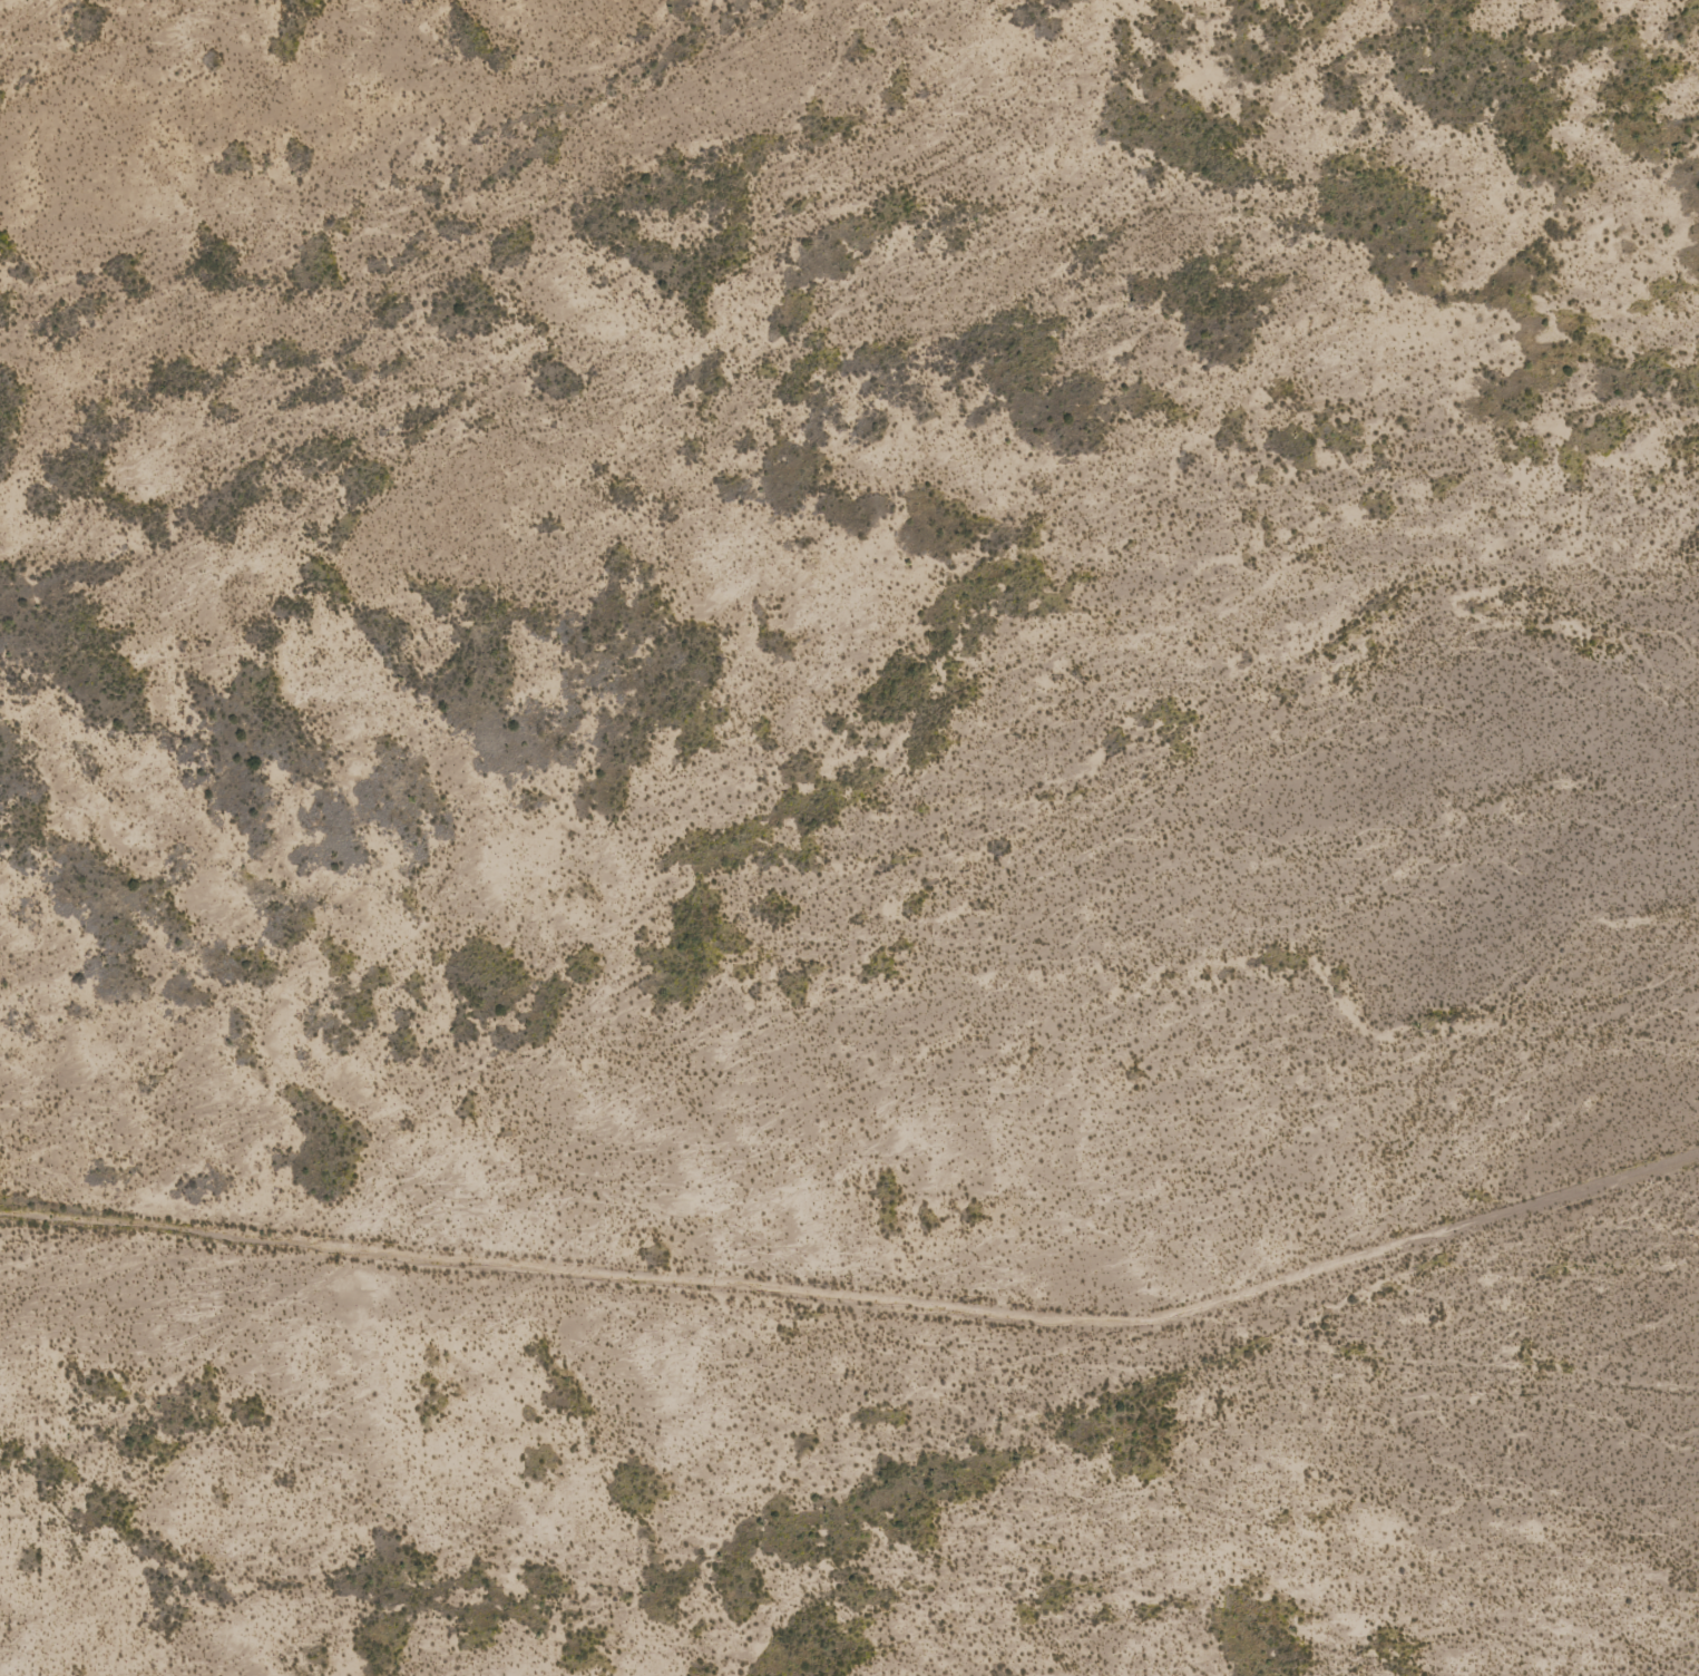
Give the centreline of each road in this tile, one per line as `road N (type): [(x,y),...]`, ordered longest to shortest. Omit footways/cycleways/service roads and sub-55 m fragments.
road 1 (residential): [(0,1213),(1097,1325),(1698,1165)]

